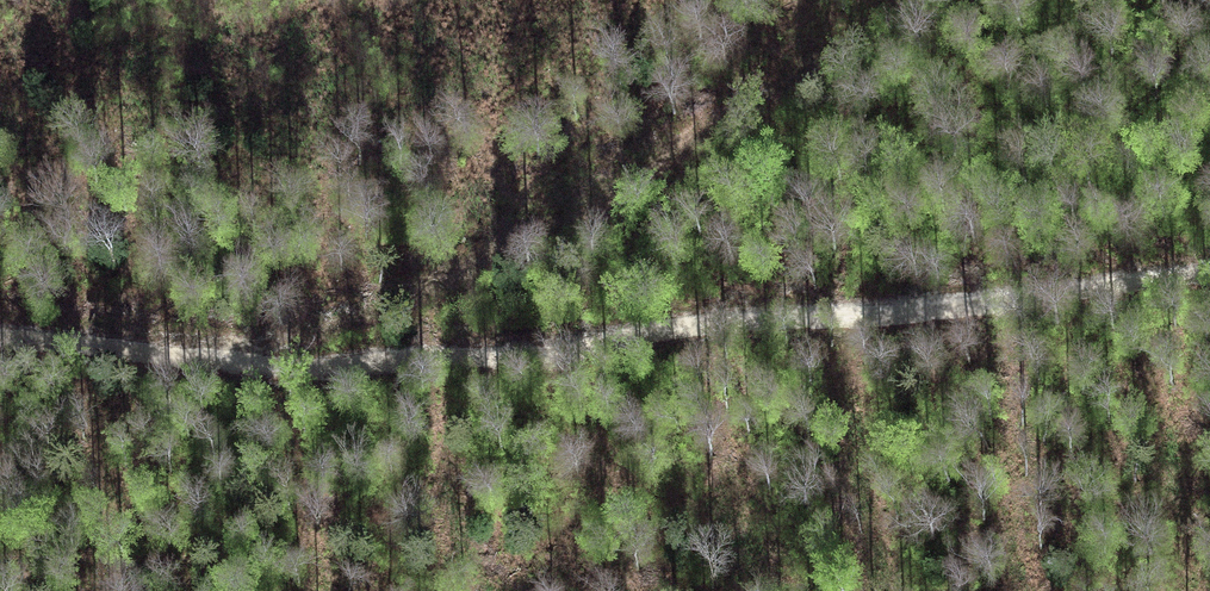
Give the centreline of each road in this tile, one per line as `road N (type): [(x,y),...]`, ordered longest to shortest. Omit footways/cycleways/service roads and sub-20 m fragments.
road 1 (track): [(0,333),(248,365),(330,365),(560,351),(744,324),(1209,276)]
road 2 (track): [(248,365),(279,343),(366,320),(521,249),(913,0)]

